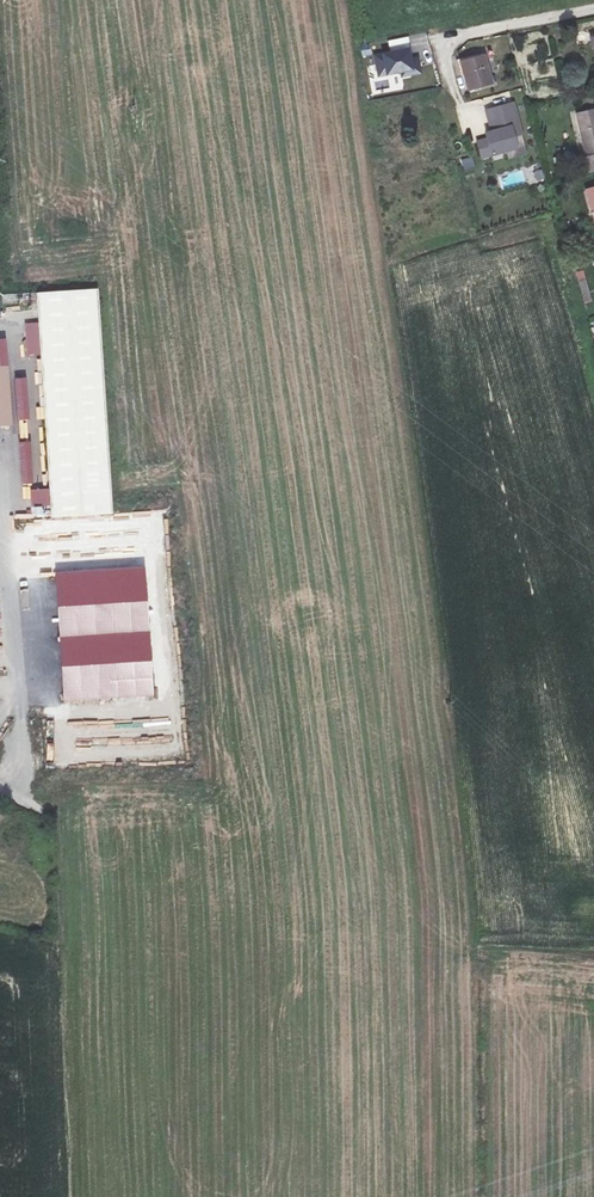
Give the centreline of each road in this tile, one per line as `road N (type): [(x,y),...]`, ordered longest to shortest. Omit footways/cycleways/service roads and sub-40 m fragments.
road 1 (residential): [(440,41),(593,9)]

